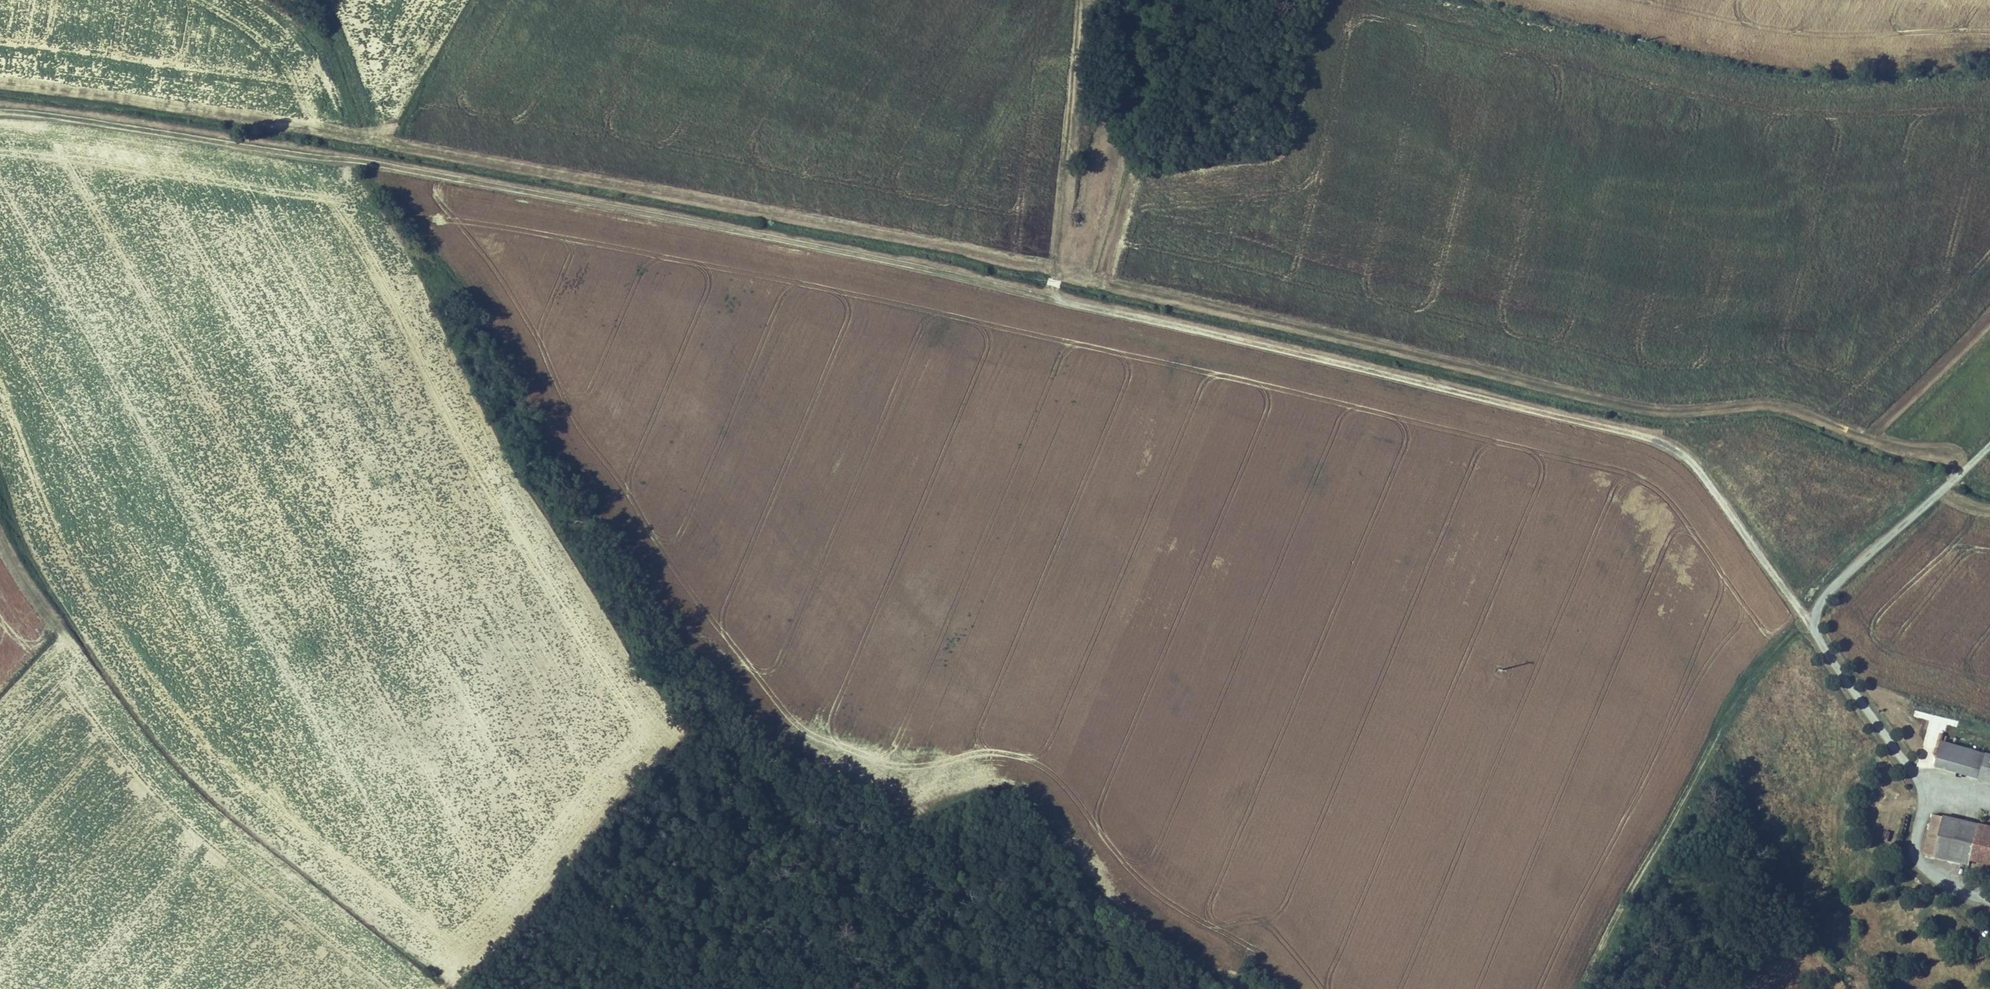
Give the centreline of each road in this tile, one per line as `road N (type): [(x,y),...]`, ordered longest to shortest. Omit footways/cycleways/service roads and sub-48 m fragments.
road 1 (track): [(1814,625),(1726,488),(1668,441),(785,237),(361,163),(0,114)]
road 2 (track): [(1049,293),(1079,0)]

